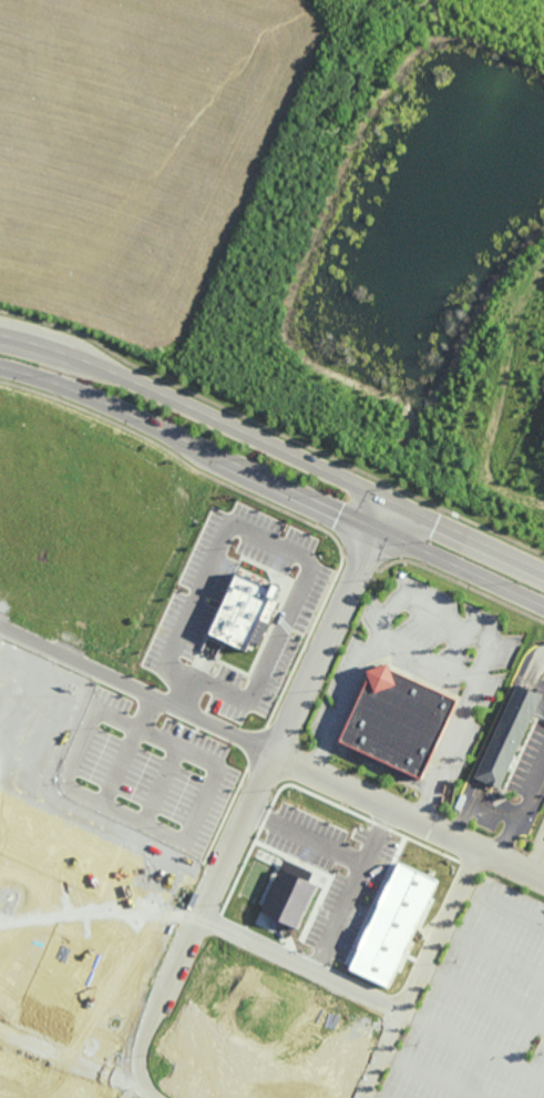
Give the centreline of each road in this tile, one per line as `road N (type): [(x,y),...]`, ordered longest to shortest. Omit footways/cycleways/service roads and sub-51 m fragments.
road 1 (residential): [(396,498),(140,1035),(144,1089)]
road 2 (residential): [(543,876),(0,627)]
road 3 (tertiary): [(0,365),(93,396),(543,607)]
road 4 (tertiary): [(543,569),(75,355),(0,332)]

